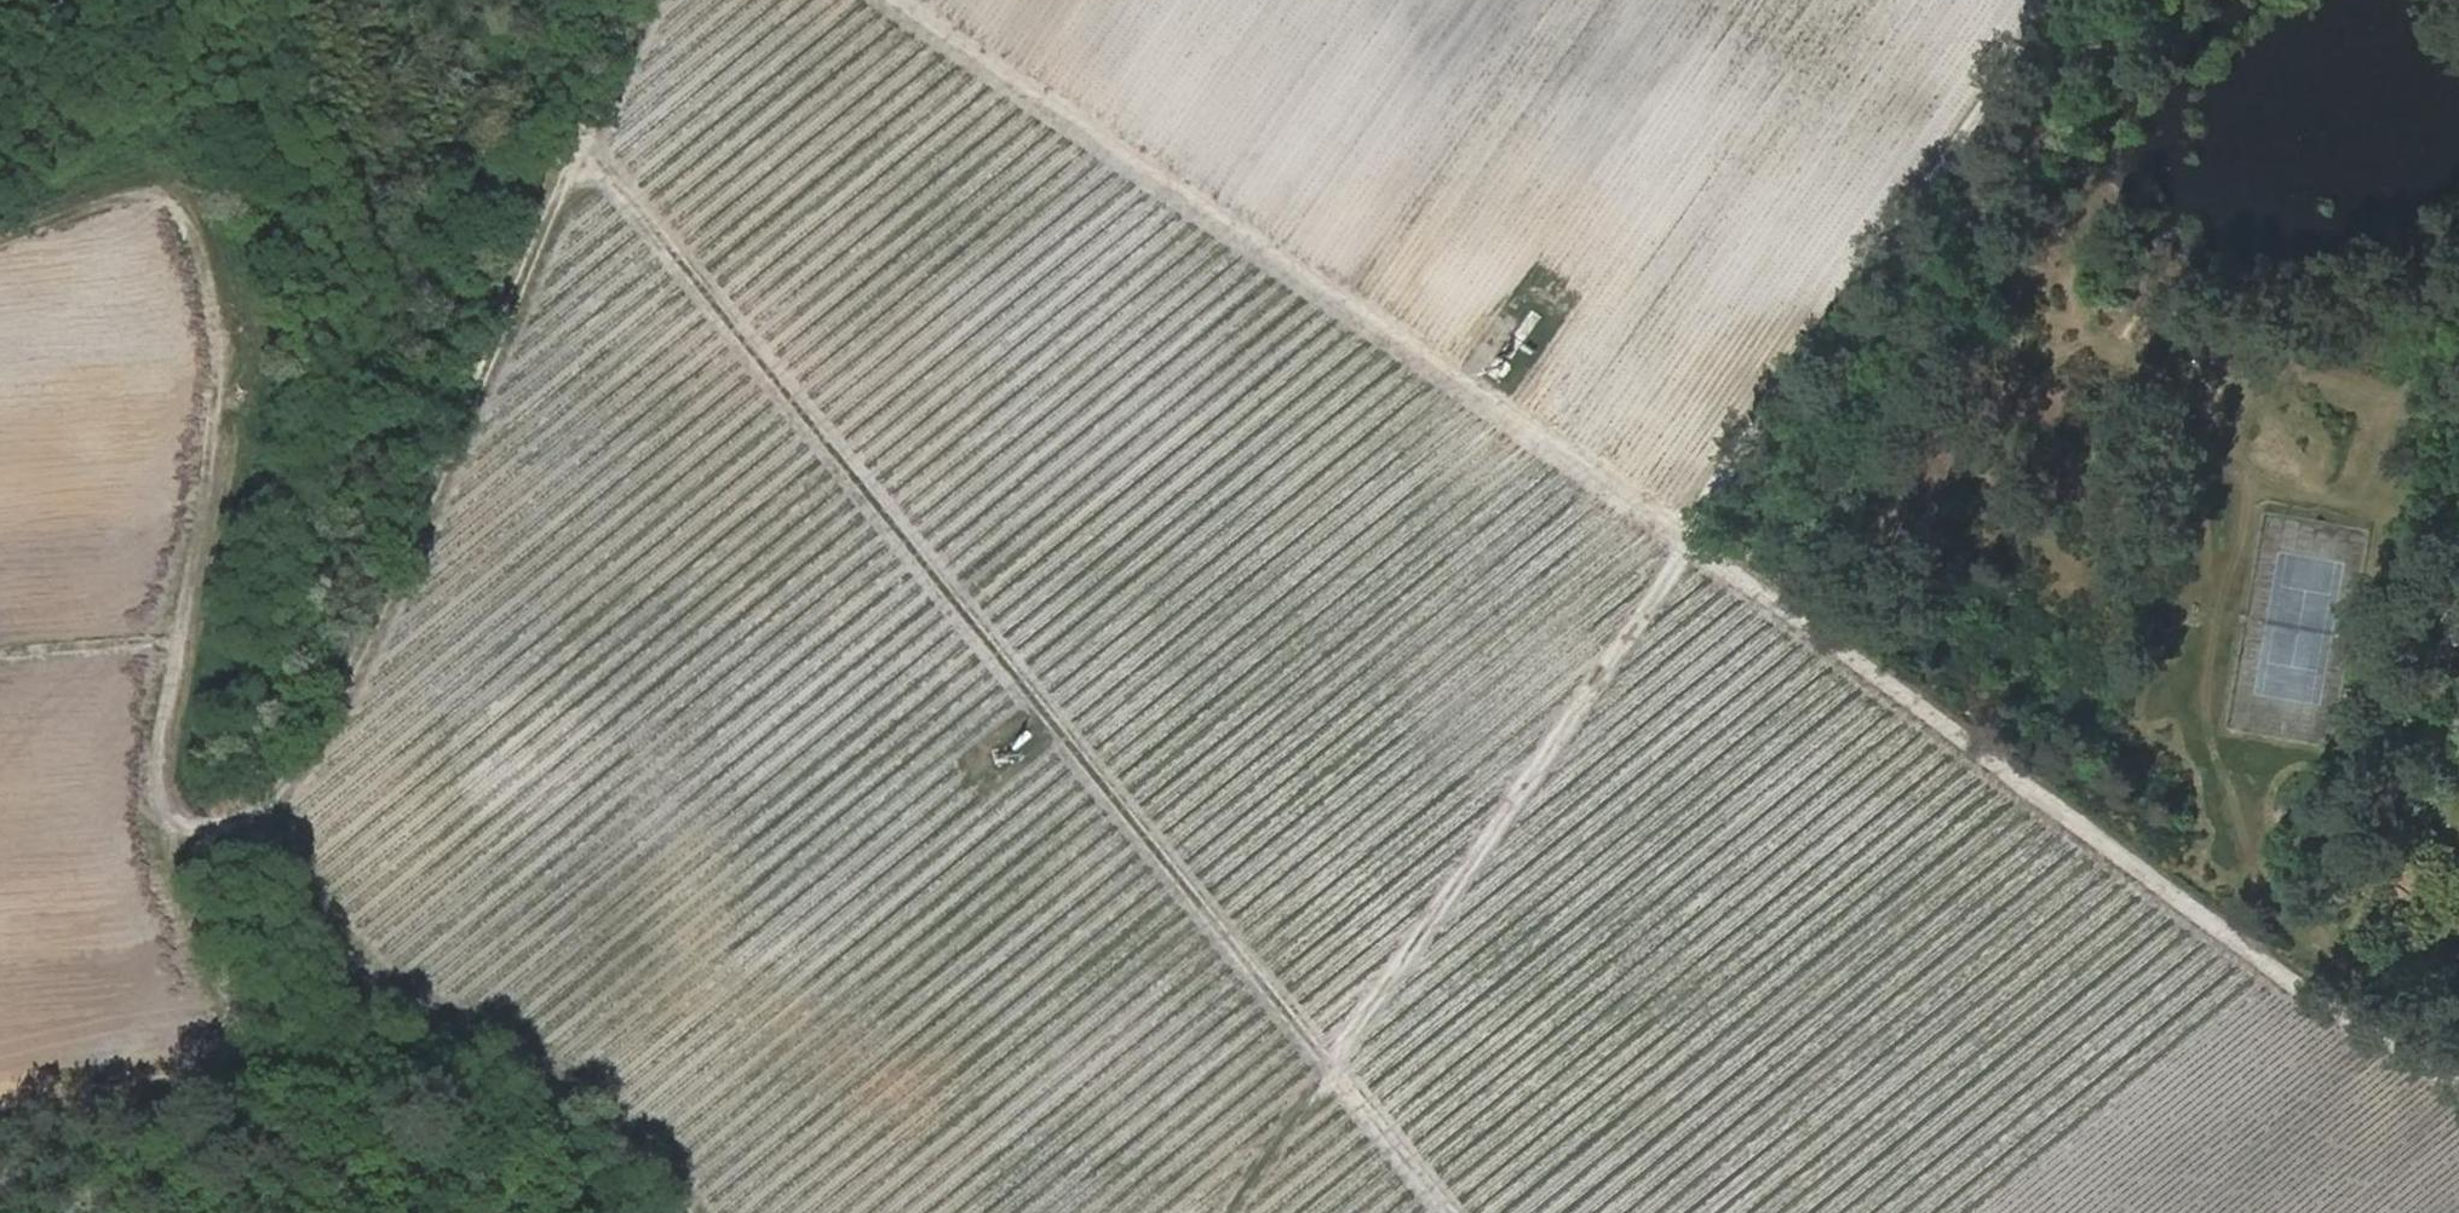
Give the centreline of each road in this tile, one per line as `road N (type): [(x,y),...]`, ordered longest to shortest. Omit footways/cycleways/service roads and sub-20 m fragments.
road 1 (track): [(889,0),(1694,537),(2329,993),(2458,1074)]
road 2 (track): [(719,1212),(568,1066),(456,990),(365,961),(320,915),(268,812),(339,716),(597,155),(655,0)]
road 3 (track): [(2080,0),(1694,537),(1235,1212)]
road 4 (track): [(597,155),(1454,1212)]
road 5 (track): [(268,812),(162,809),(158,764),(217,439),(220,318),(196,220),(157,195),(95,199),(0,234)]
road 6 (track): [(2329,993),(2339,956),(2285,910),(2248,848),(2217,746),(2212,695),(2249,545),(2251,468),(2215,392),(2188,368)]
road 7 (track): [(0,1085),(179,1068),(209,1051),(216,1022),(167,842)]

